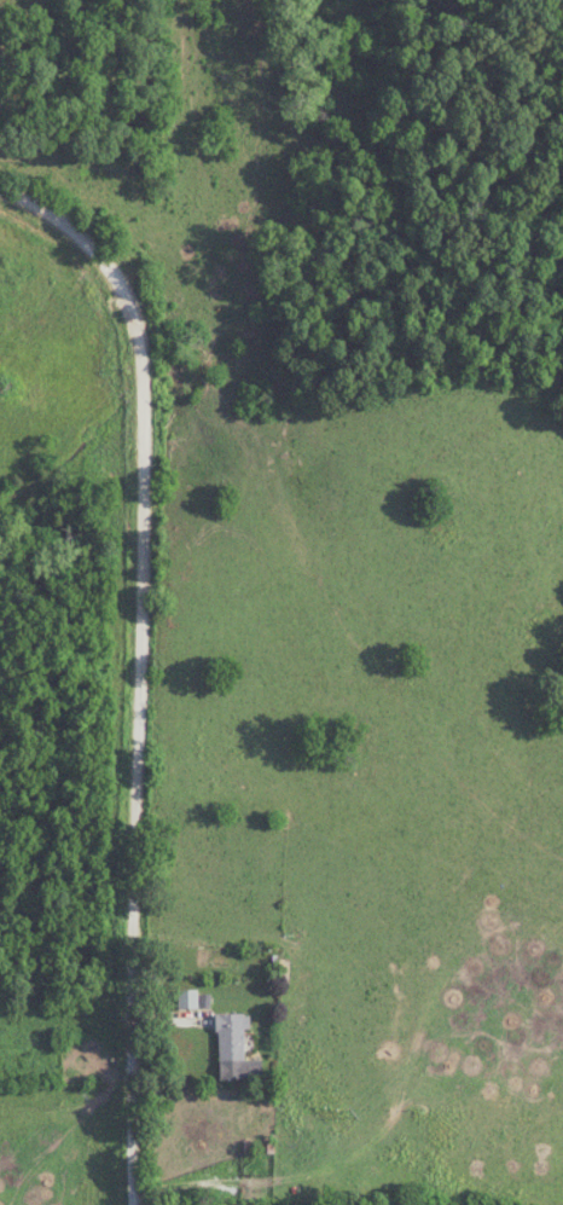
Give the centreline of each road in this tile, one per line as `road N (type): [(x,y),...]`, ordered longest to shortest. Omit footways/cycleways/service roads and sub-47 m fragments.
road 1 (residential): [(130,1204),(139,337),(95,262),(0,204)]

